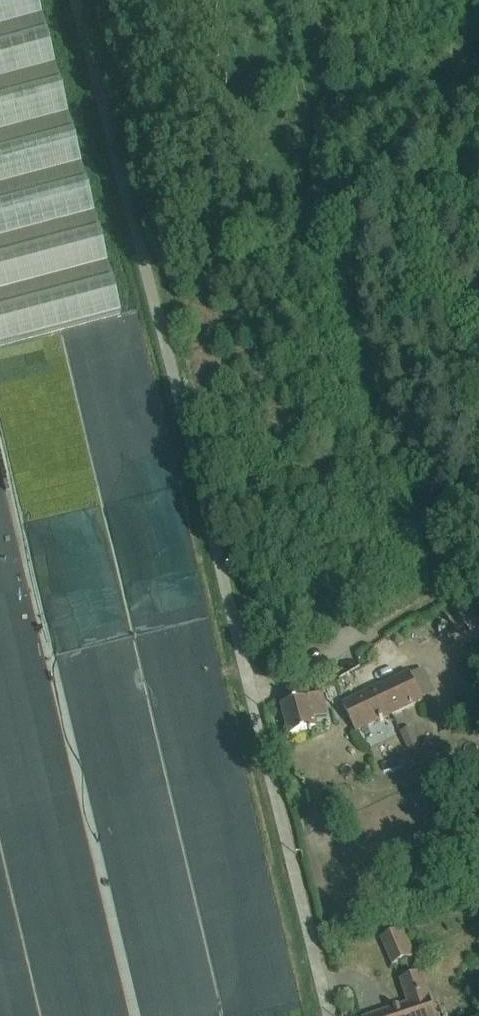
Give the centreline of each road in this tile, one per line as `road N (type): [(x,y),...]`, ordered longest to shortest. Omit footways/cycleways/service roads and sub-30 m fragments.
road 1 (unclassified): [(74,0),(326,1015)]
road 2 (track): [(478,576),(247,695)]

